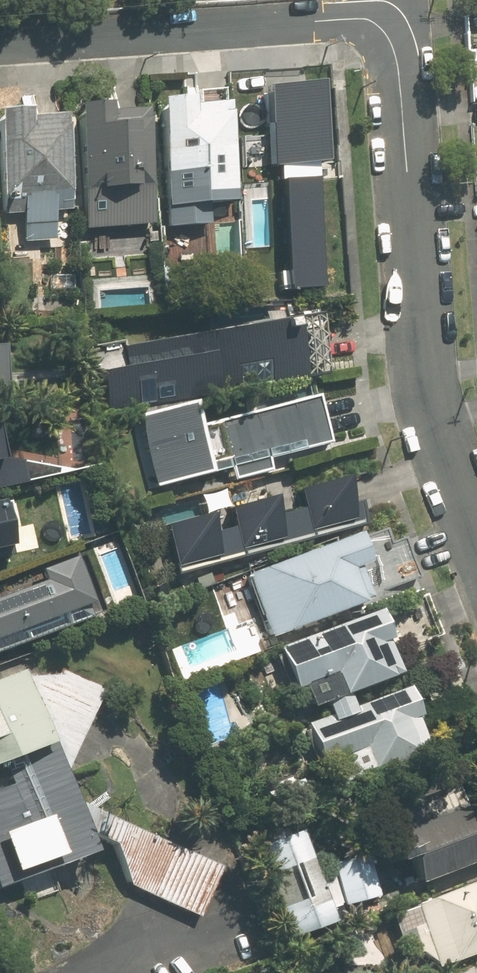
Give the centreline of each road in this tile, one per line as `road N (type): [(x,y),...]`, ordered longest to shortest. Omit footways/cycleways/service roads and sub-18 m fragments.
road 1 (residential): [(476,528),(425,361),(398,48),(384,24)]
road 2 (residential): [(0,43),(349,18),(384,24)]

